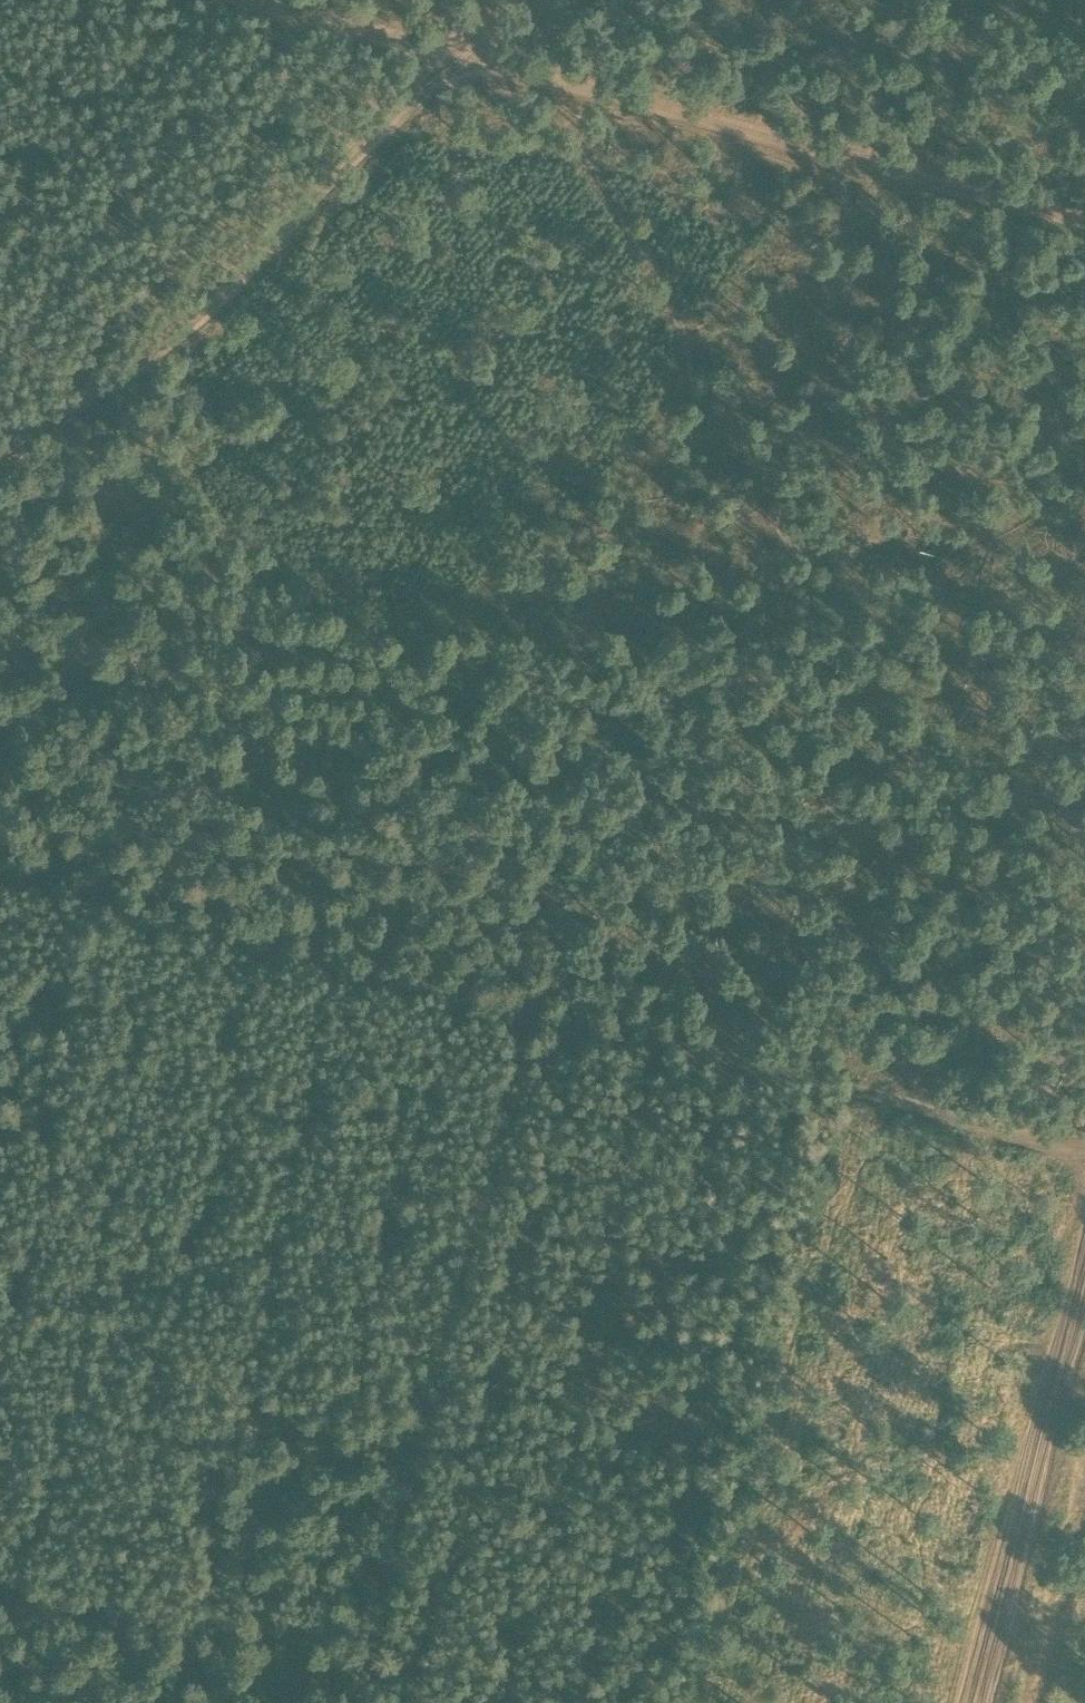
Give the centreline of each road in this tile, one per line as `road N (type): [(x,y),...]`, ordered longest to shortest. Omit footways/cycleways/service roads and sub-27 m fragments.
road 1 (track): [(1084,1155),(0,878)]
road 2 (track): [(1084,221),(256,0)]
road 3 (track): [(365,1702),(532,1016)]
road 4 (track): [(0,466),(95,403),(346,199),(468,39),(511,0)]
road 5 (track): [(986,1702),(1084,1324)]

